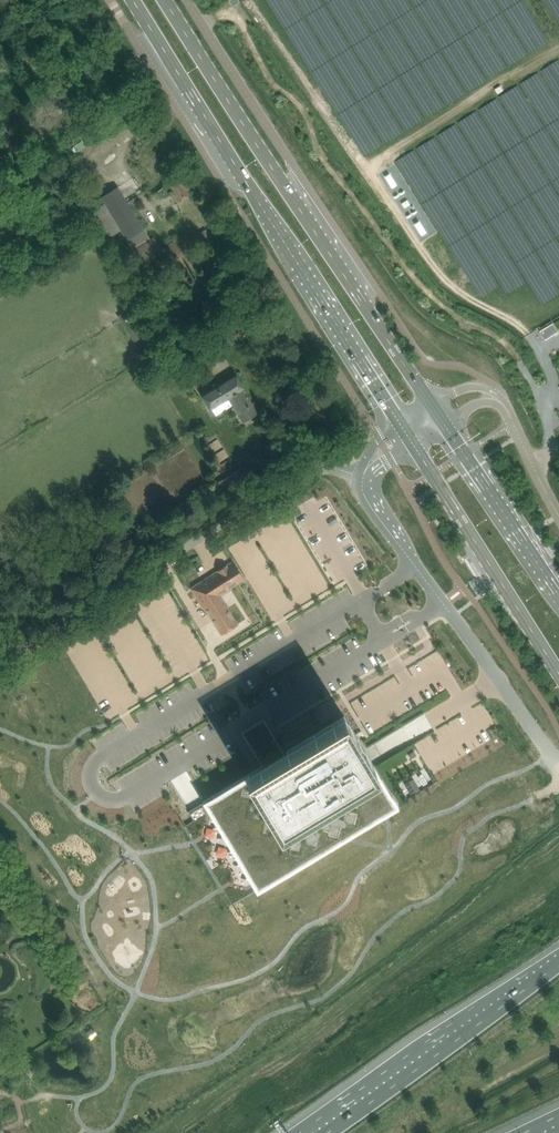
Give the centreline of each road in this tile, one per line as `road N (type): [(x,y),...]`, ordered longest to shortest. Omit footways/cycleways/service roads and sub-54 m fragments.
road 1 (track): [(202,25),(224,13),(237,16),(276,87),(302,107),(319,153),(415,280),(521,363),(545,400),(553,454)]
road 2 (track): [(249,0),(438,274),(539,347),(552,372),(545,400)]
road 3 (unclassified): [(0,662),(310,473),(364,477)]
road 4 (primary): [(186,88),(402,426)]
road 5 (unclassified): [(558,763),(368,502),(364,477)]
road 6 (motorway): [(558,962),(326,1132)]
road 7 (primary): [(413,445),(558,676)]
road 8 (primary): [(432,408),(295,202)]
road 9 (primary): [(295,202),(165,0)]
road 10 (unclassified): [(295,202),(293,163),(186,0)]
road 11 (track): [(558,46),(369,168)]
road 12 (primary): [(558,594),(444,427)]
road 13 (unclassified): [(109,0),(158,78),(186,88)]

